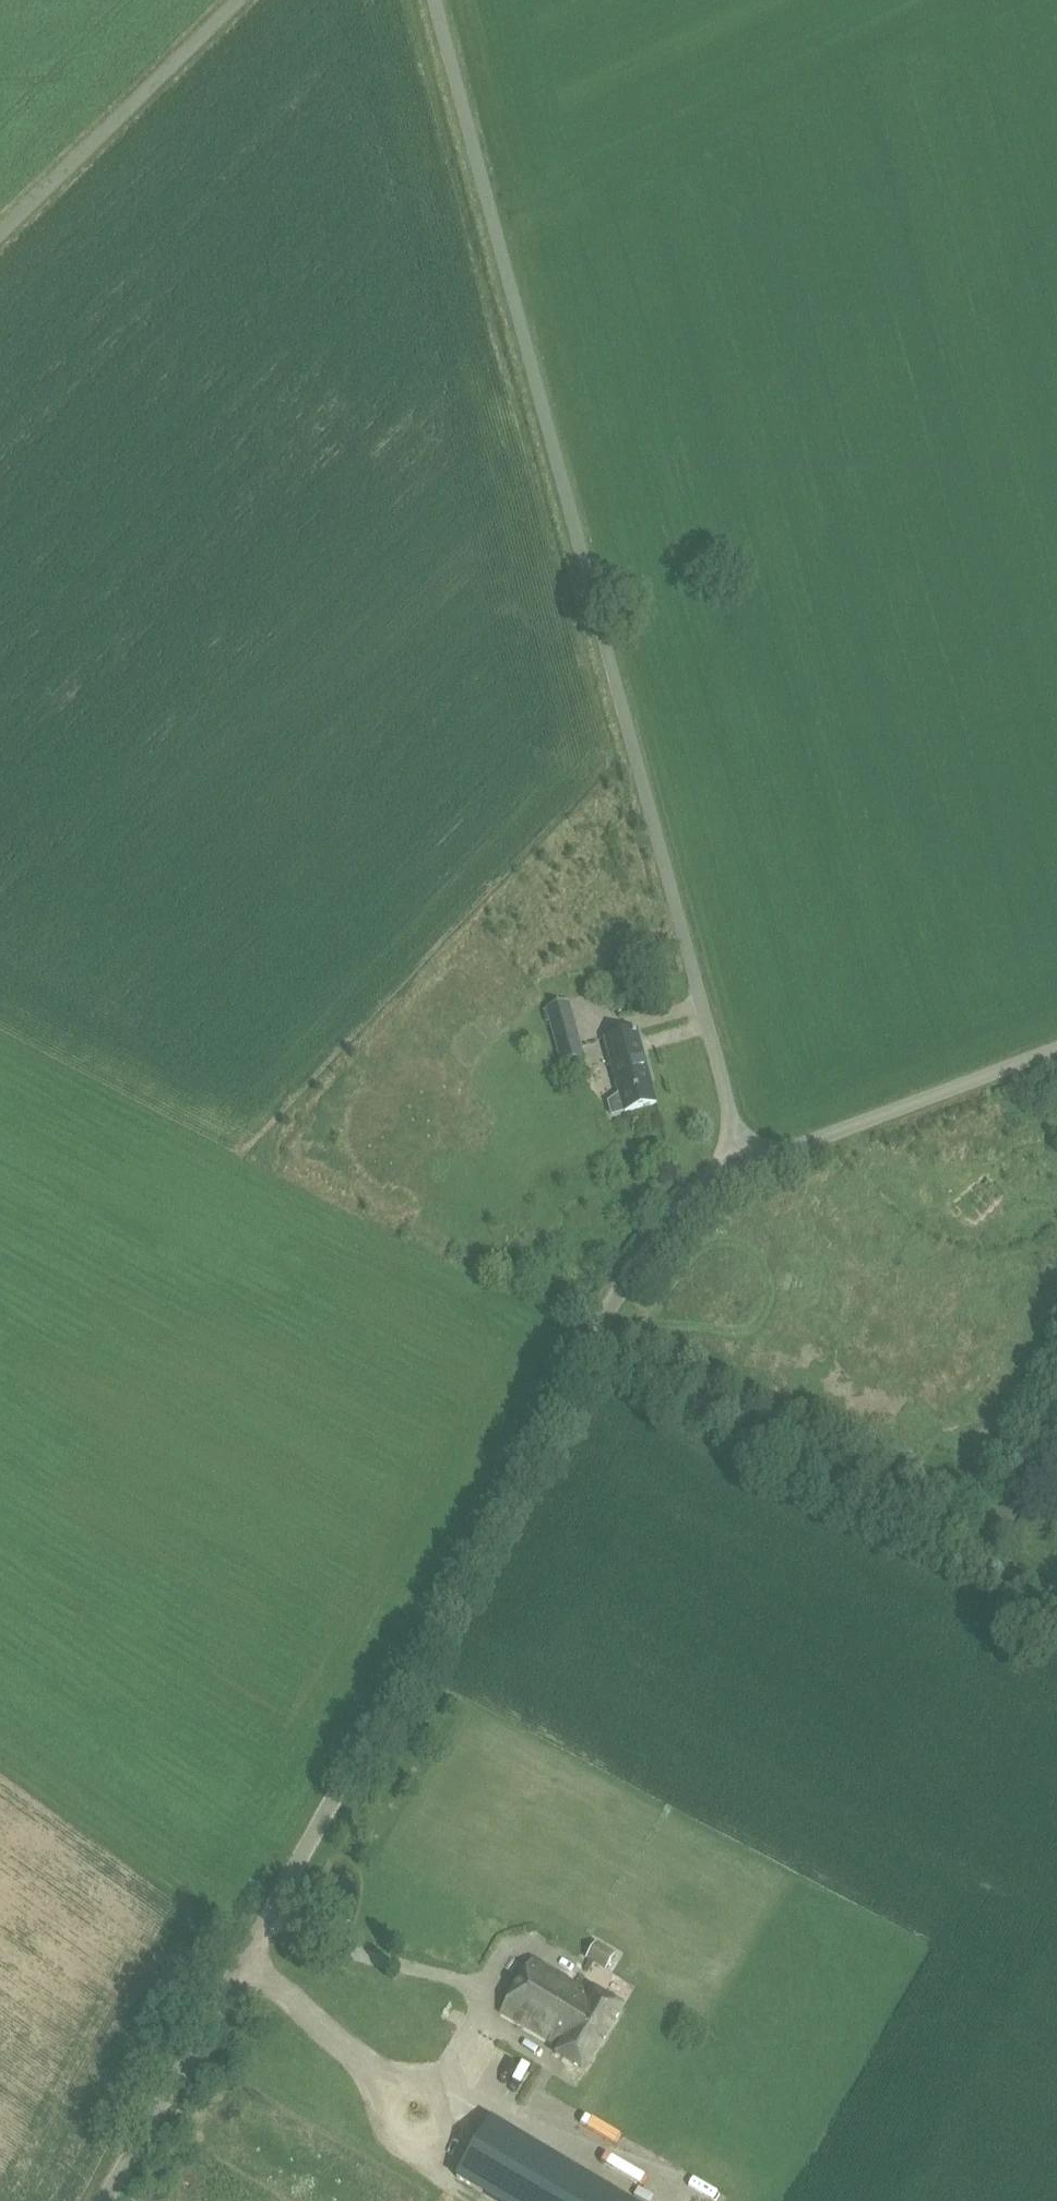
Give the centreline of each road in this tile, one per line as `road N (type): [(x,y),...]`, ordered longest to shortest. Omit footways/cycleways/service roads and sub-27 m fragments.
road 1 (unclassified): [(105,2200),(610,1308),(695,1197),(746,1167)]
road 2 (unclassified): [(746,1167),(435,0)]
road 3 (unclassified): [(0,239),(239,0)]
road 4 (unclassified): [(746,1167),(1056,1048)]

